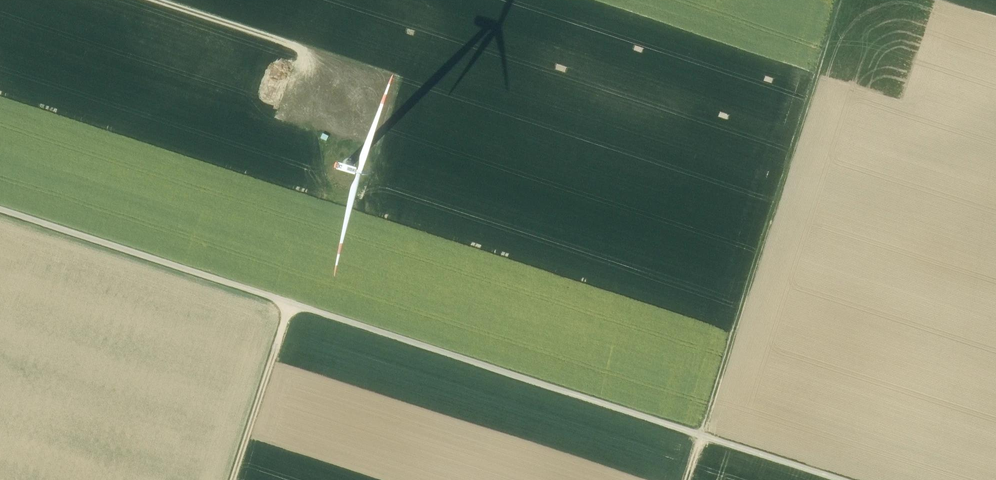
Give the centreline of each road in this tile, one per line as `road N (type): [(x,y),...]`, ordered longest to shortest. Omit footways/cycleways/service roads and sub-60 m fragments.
road 1 (track): [(0,209),(840,479)]
road 2 (track): [(839,0),(685,479)]
road 3 (track): [(571,0),(814,78)]
road 4 (track): [(289,303),(232,479)]
road 5 (track): [(145,0),(298,50)]

